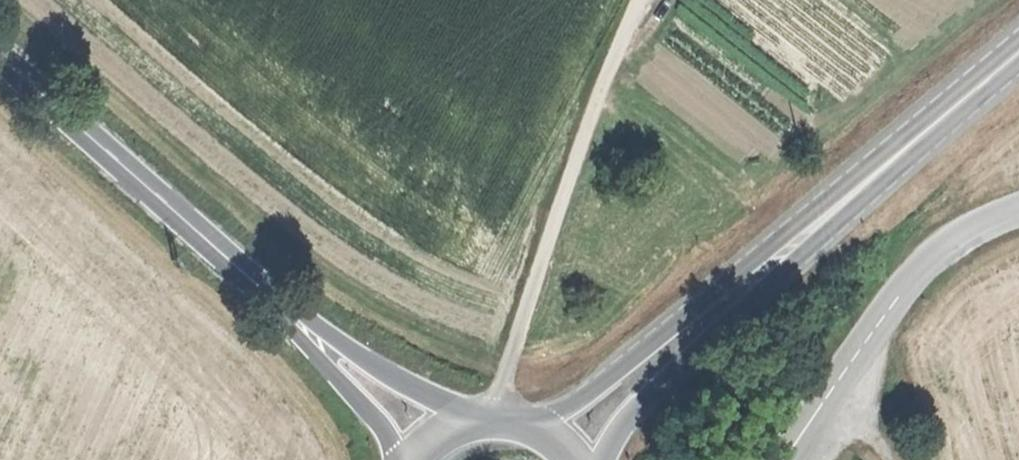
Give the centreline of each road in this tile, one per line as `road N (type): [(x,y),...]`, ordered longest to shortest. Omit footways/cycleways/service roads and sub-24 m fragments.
road 1 (track): [(507,417),(510,367),(548,242),(640,0)]
road 2 (secondary): [(884,166),(540,428)]
road 3 (secondary): [(603,459),(636,407),(884,166)]
road 4 (tertiary): [(290,315),(0,57)]
road 5 (unclassified): [(786,459),(919,267),(960,232),(1018,210)]
road 6 (tertiary): [(466,419),(290,315)]
road 7 (tertiary): [(290,315),(402,459)]
road 8 (secondary): [(1018,52),(884,166)]

